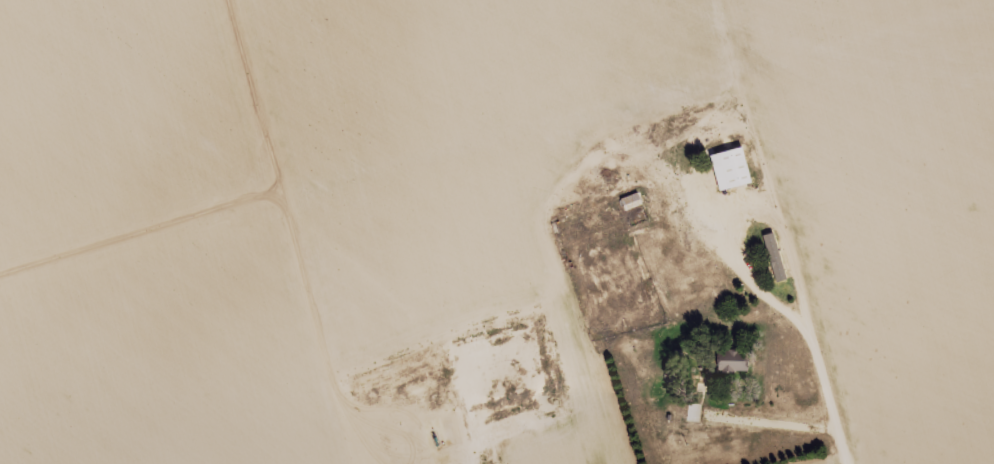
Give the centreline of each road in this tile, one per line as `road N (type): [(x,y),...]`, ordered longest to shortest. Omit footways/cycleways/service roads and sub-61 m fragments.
road 1 (track): [(277,0),(359,47),(615,151),(699,234),(775,355)]
road 2 (track): [(842,463),(828,398),(813,388),(748,120),(822,0)]
road 3 (track): [(577,135),(522,157),(496,195),(464,463)]
road 4 (track): [(686,221),(748,120),(738,91)]

